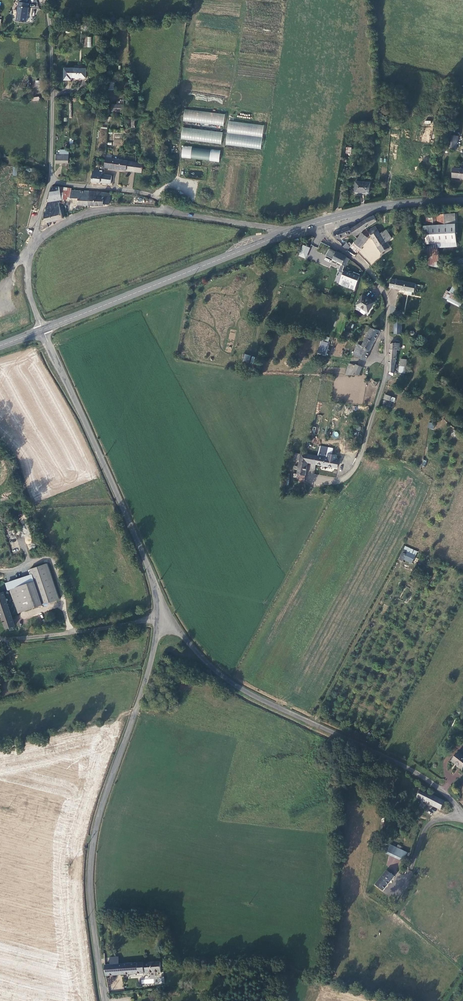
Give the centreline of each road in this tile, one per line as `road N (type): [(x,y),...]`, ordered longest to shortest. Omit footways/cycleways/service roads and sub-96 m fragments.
road 1 (unclassified): [(106,1000),(91,873),(101,813),(161,616)]
road 2 (unclassified): [(462,808),(408,764),(229,681),(161,616)]
road 3 (unclassified): [(323,221),(388,303),(385,381),(364,448),(342,483),(319,479)]
road 4 (unclassified): [(161,616),(142,553),(43,330)]
road 5 (secondary): [(43,330),(282,235)]
road 6 (residential): [(168,212),(146,192),(50,180),(32,247)]
road 7 (residential): [(168,212),(88,214),(32,247)]
road 8 (secondary): [(323,221),(462,201)]

